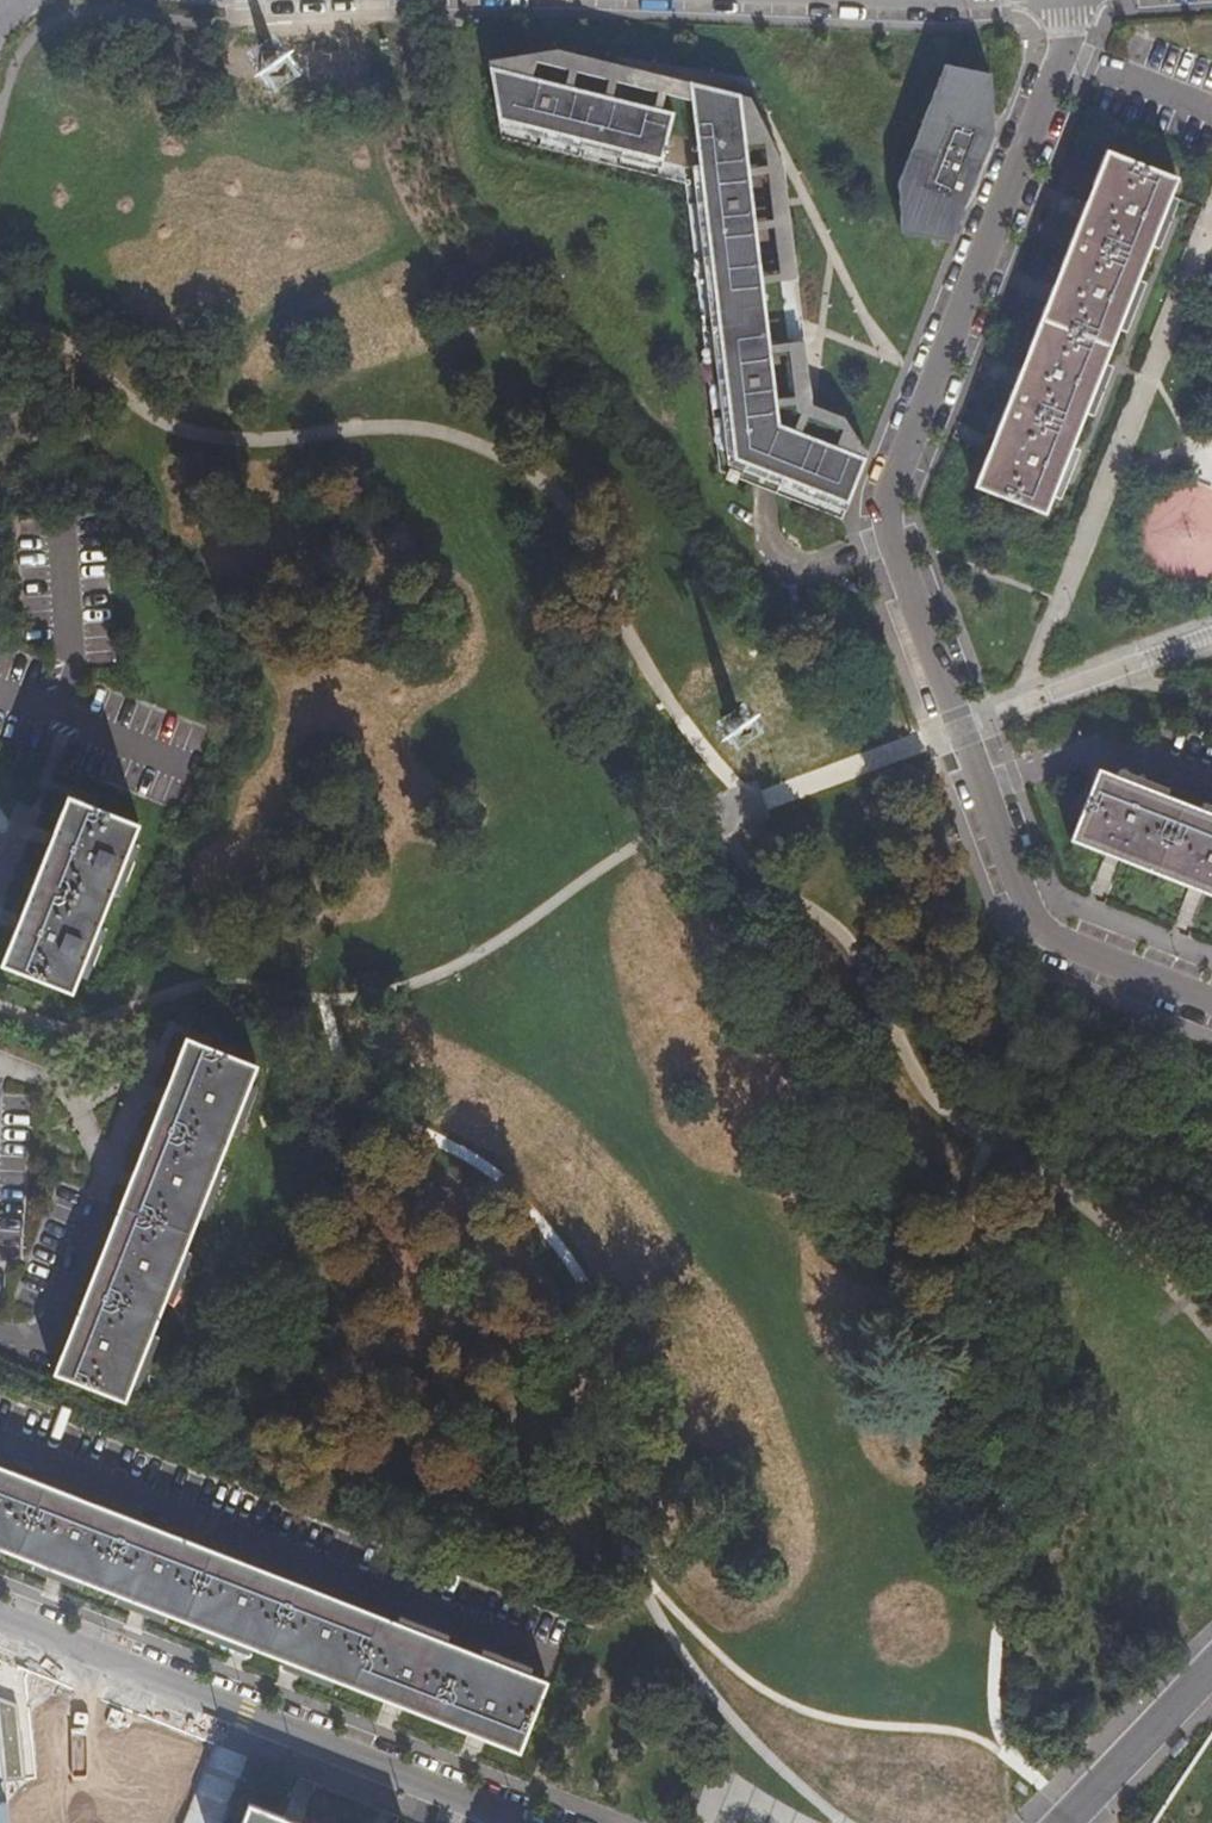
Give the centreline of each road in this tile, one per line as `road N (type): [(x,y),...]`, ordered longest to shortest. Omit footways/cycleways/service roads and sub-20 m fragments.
road 1 (residential): [(1211,1003),(1063,945),(1037,925),(885,511),(1064,52),(1068,0)]
road 2 (residential): [(530,1822),(0,1621)]
road 3 (residential): [(1065,1822),(1211,1673)]

